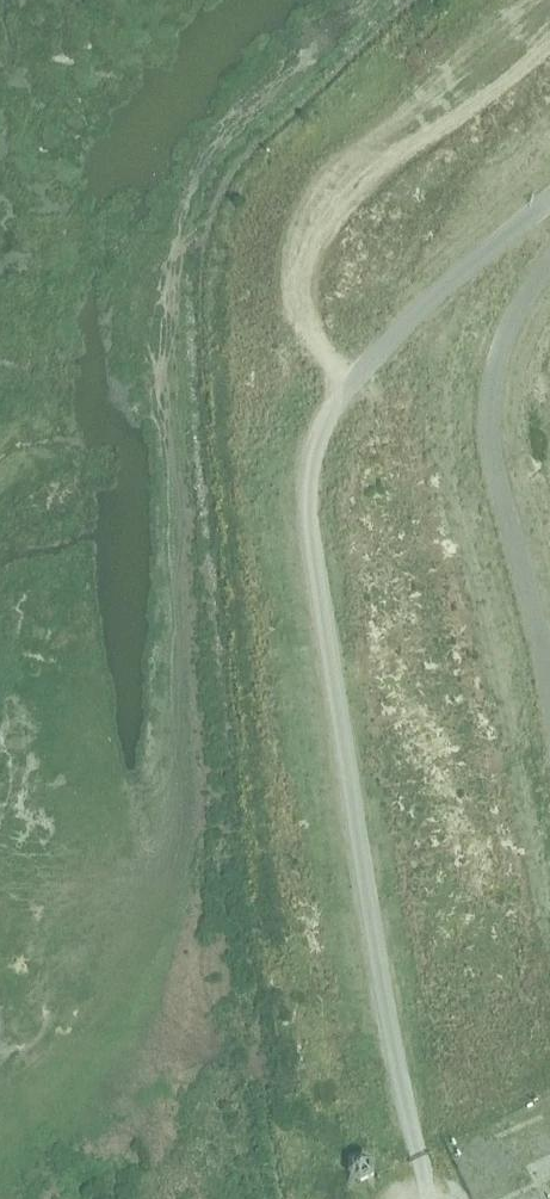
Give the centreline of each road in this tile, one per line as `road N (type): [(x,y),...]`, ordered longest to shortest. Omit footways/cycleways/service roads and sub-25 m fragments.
road 1 (track): [(418,1157),(332,752),(307,472),(339,396)]
road 2 (track): [(339,396),(297,303),(303,235),(350,174),(543,0)]
road 3 (track): [(549,262),(495,361),(487,430),(549,694)]
road 4 (track): [(339,396),(398,333),(549,203)]

